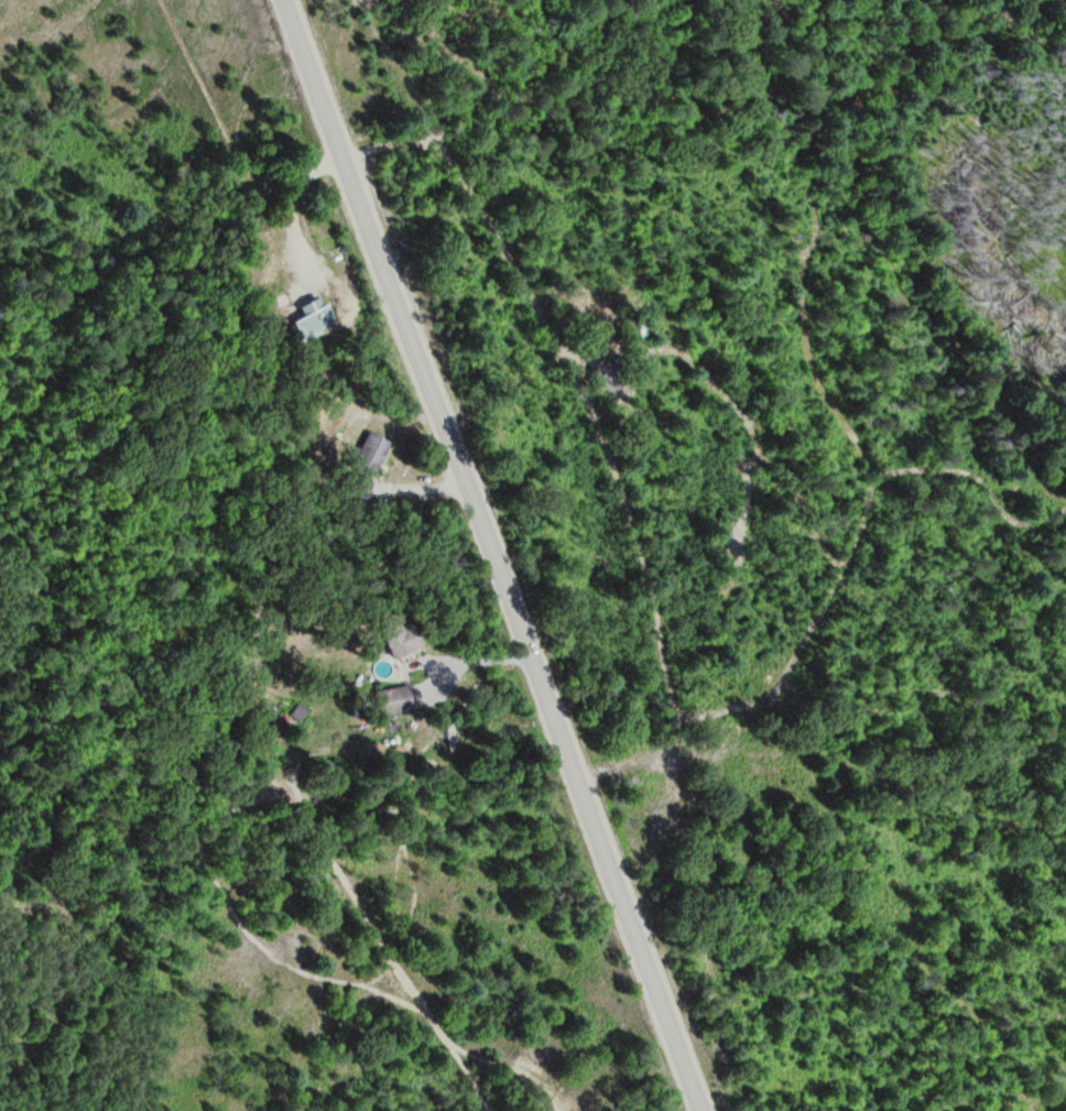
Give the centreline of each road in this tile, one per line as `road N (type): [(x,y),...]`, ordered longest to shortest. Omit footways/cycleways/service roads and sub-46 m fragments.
road 1 (tertiary): [(702,1110),(286,0)]

